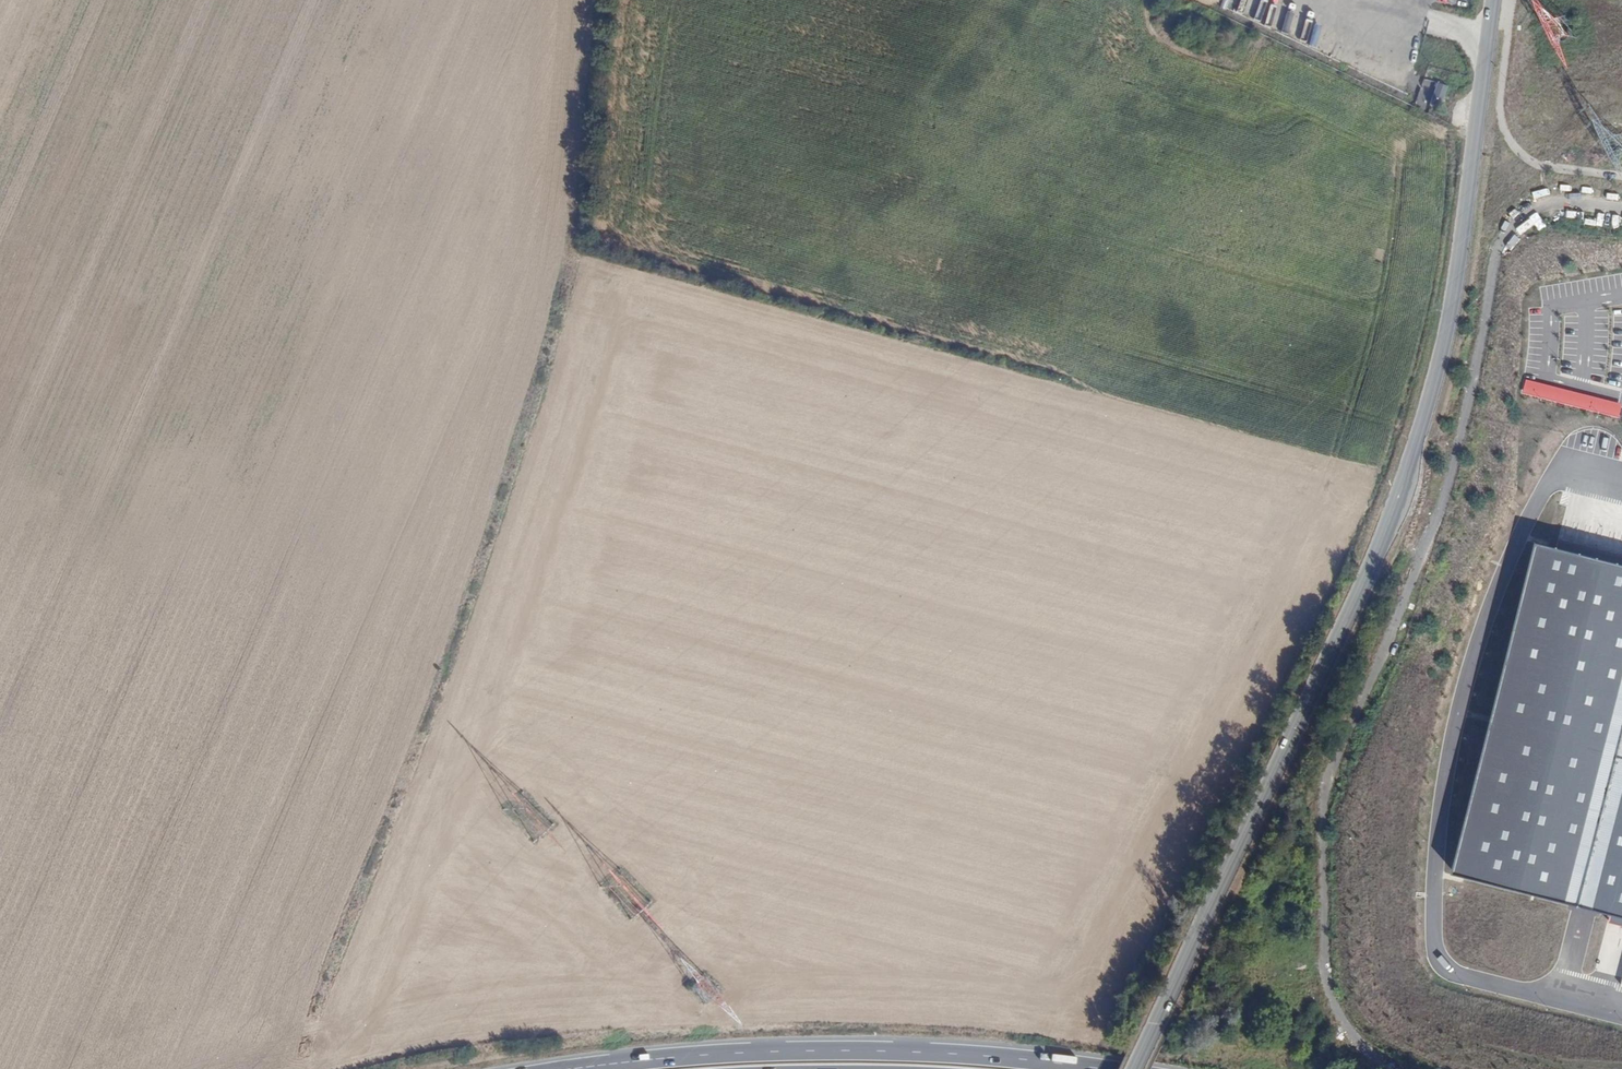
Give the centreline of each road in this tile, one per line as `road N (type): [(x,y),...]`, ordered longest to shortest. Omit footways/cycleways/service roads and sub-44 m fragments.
road 1 (secondary): [(1130,1068),(1362,587),(1402,484),(1444,347),(1493,0)]
road 2 (trunk): [(1108,1068),(829,1050),(582,1068)]

